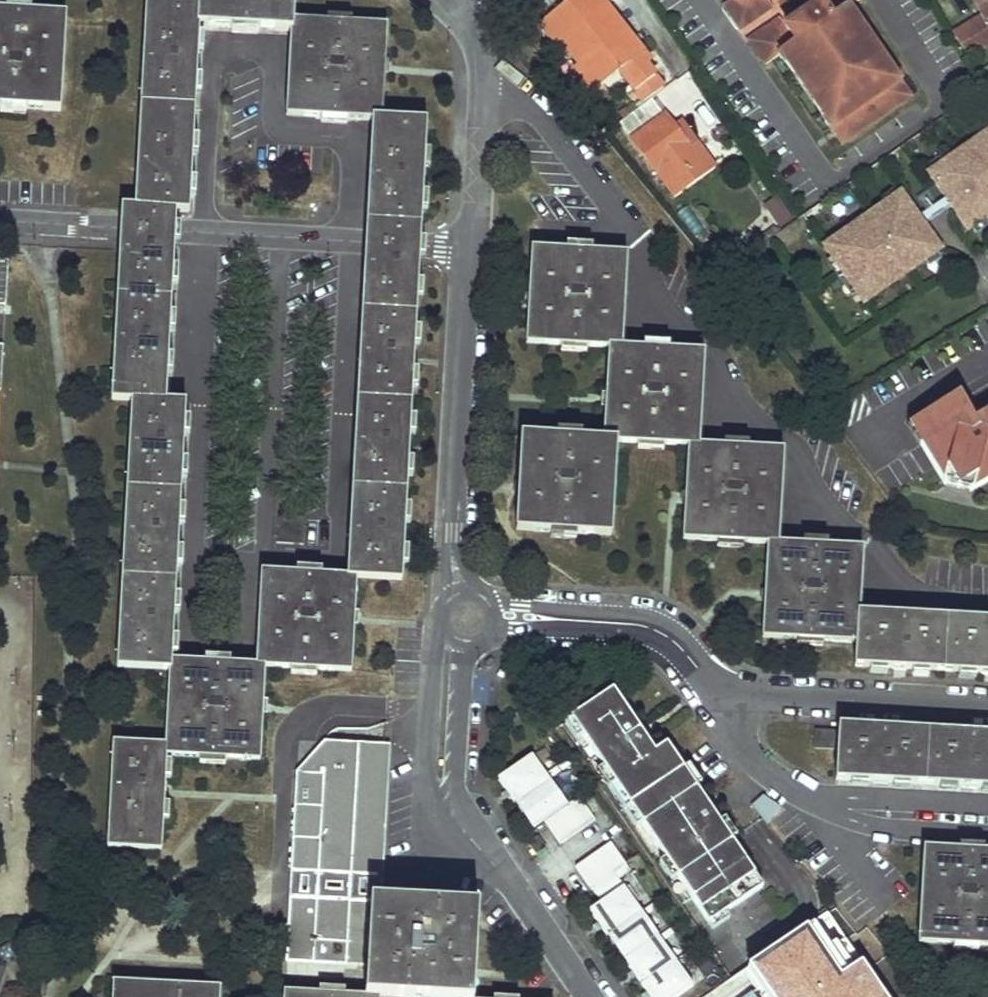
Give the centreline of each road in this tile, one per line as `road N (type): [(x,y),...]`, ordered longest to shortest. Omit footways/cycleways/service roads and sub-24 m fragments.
road 1 (residential): [(497,619),(653,629),(721,690),(757,701),(987,710)]
road 2 (residential): [(0,221),(466,246)]
road 3 (residential): [(587,996),(443,793),(452,642)]
road 4 (residential): [(458,591),(450,532),(466,246)]
road 5 (residential): [(466,246),(483,89),(479,49),(455,10)]

